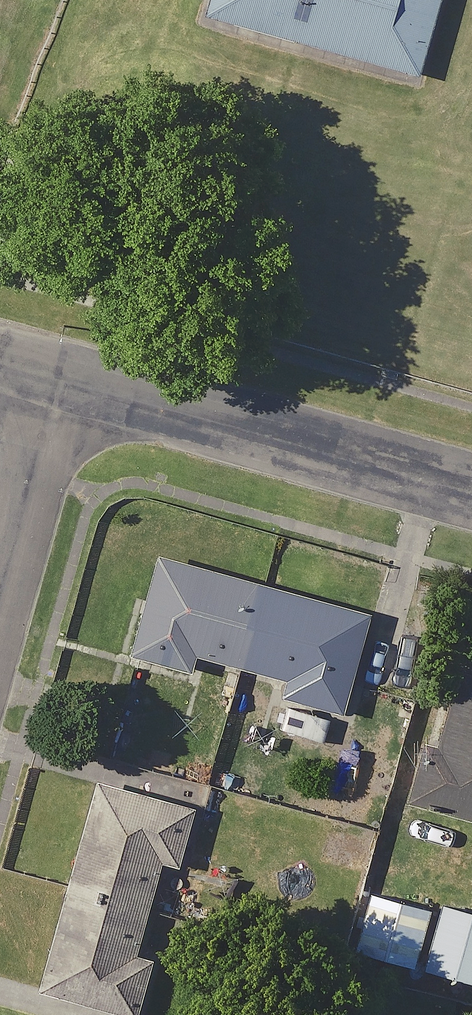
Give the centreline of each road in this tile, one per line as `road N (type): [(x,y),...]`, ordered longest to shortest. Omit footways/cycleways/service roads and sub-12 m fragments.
road 1 (residential): [(62,376),(471,492)]
road 2 (residential): [(0,587),(62,376)]

